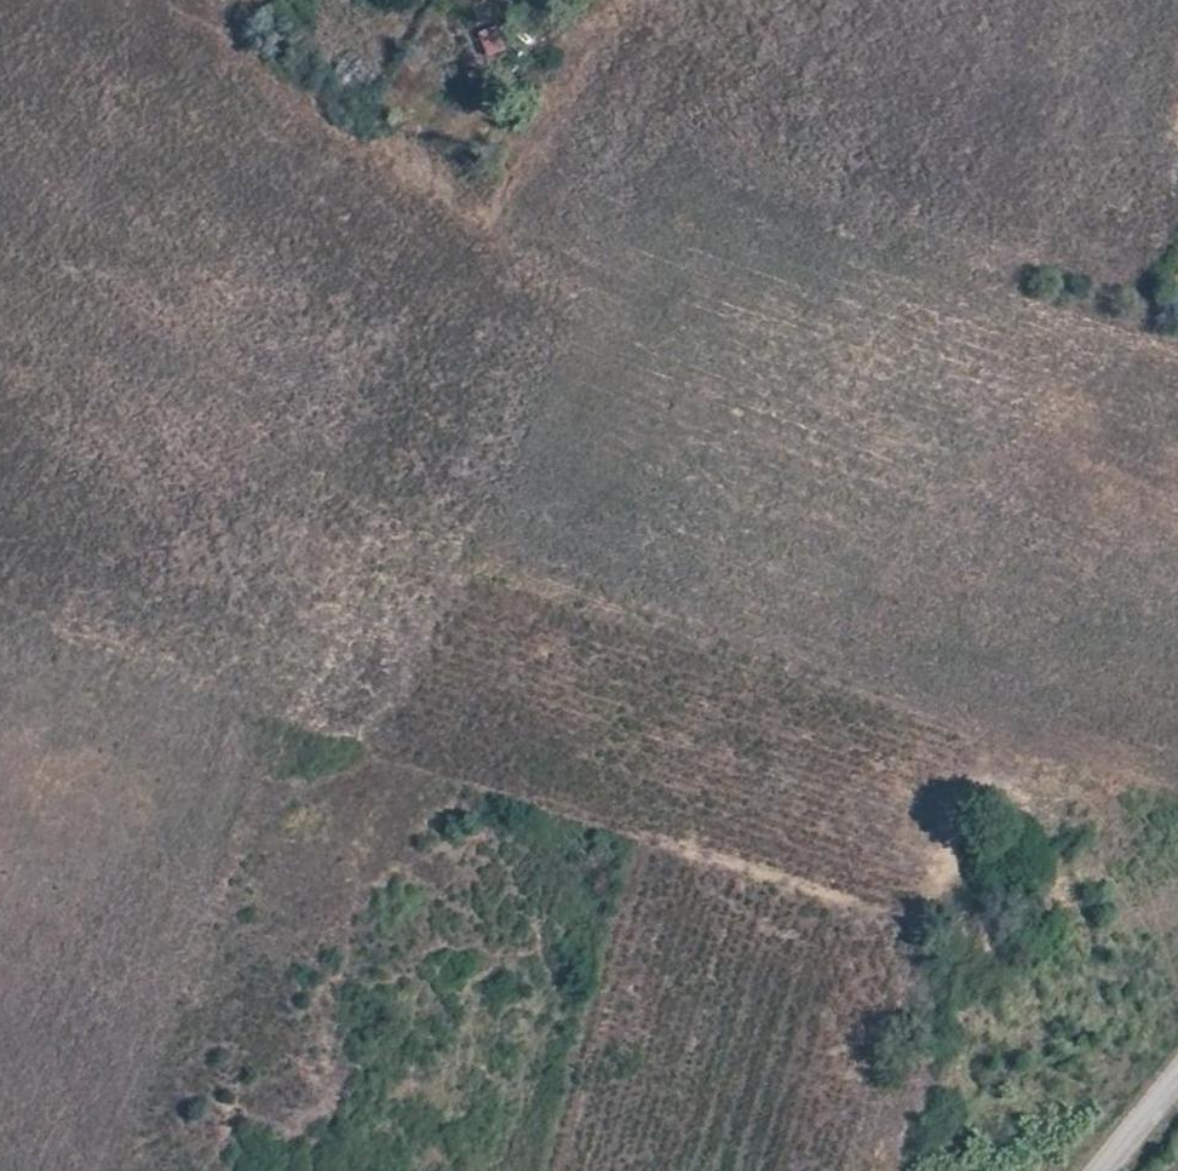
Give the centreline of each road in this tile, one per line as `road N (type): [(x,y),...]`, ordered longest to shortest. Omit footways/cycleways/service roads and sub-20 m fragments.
road 1 (unclassified): [(1099,1170),(1177,1075)]

